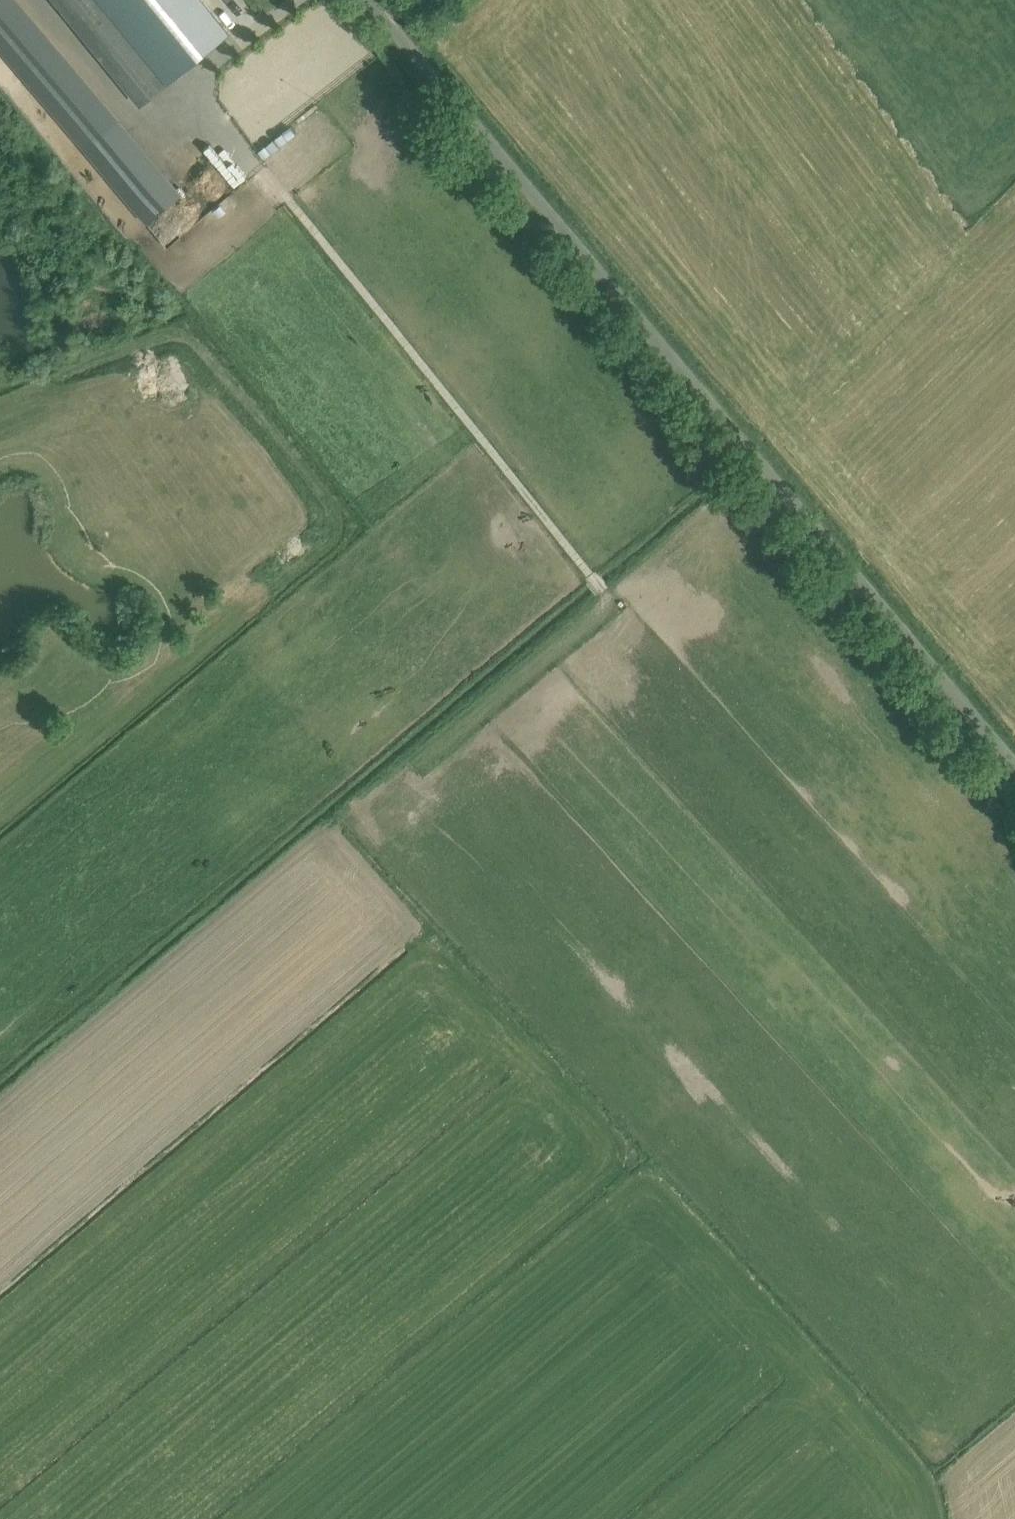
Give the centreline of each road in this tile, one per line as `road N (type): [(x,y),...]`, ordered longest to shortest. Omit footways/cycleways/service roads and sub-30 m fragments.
road 1 (unclassified): [(1014,775),(359,0)]

